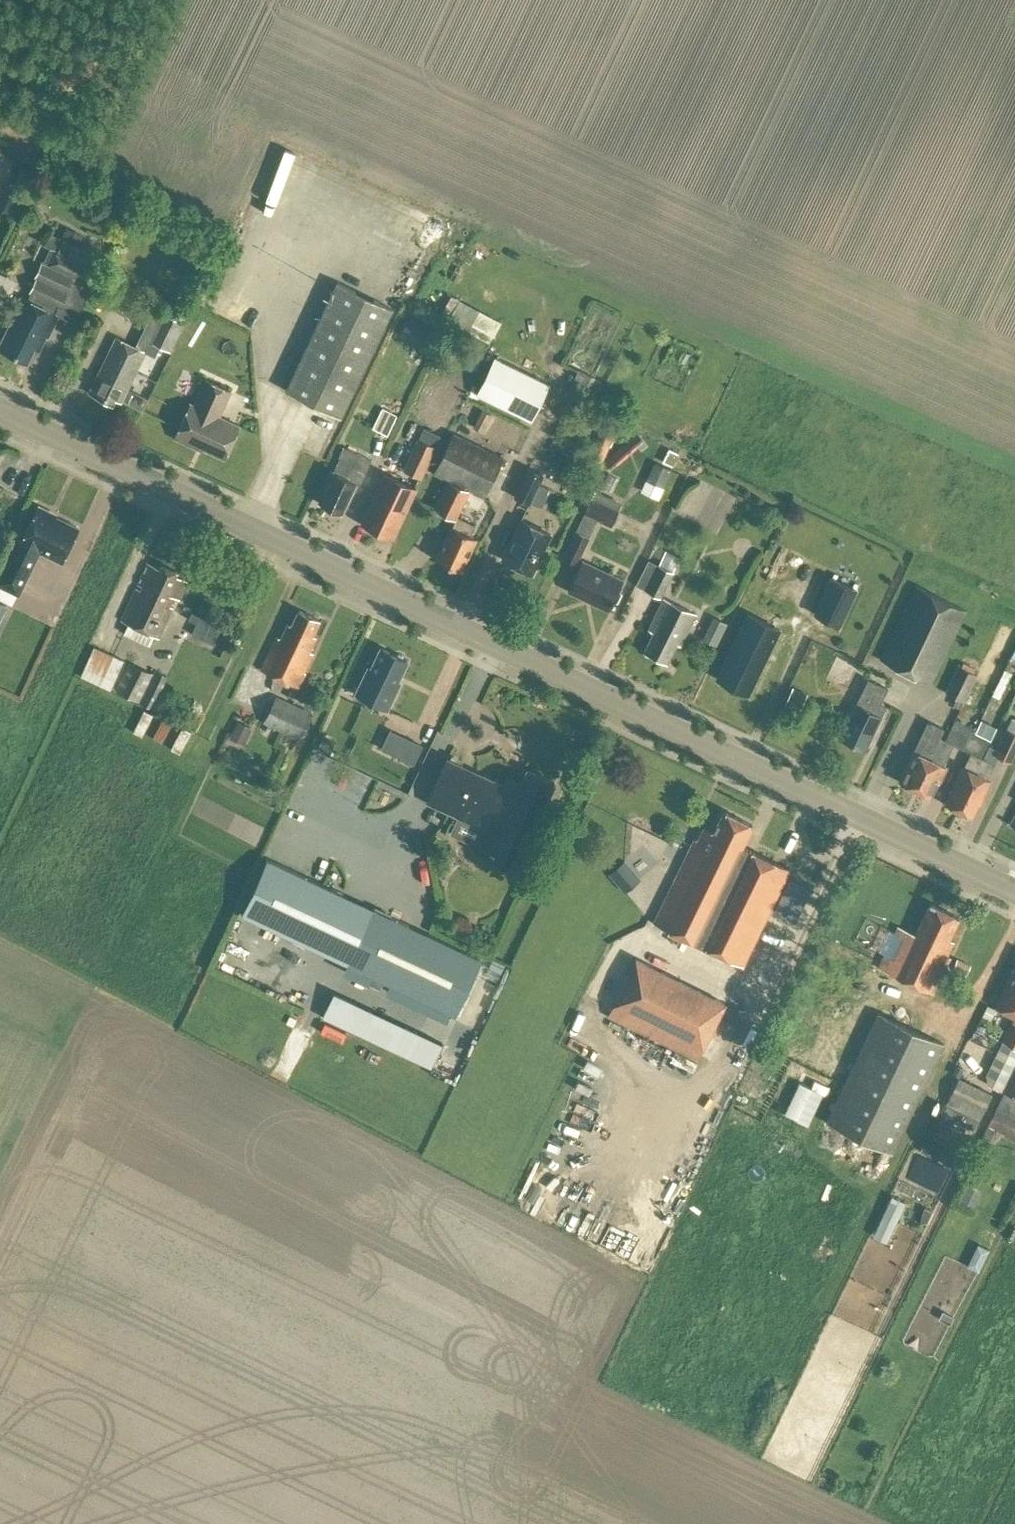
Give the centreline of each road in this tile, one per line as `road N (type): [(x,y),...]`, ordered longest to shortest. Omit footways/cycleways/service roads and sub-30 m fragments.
road 1 (primary): [(1014,891),(0,409)]

